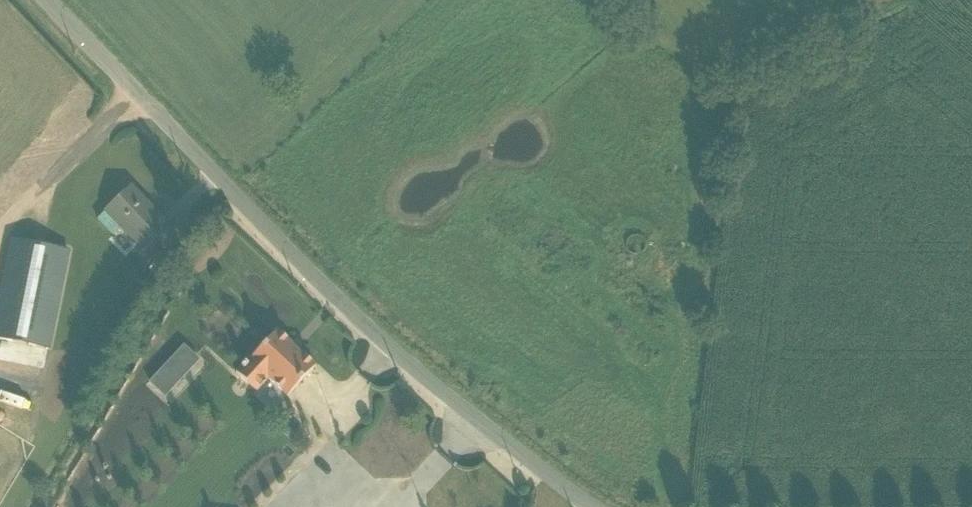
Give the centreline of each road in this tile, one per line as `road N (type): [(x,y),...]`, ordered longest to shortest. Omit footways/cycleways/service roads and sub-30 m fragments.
road 1 (unclassified): [(587,506),(363,325),(47,0)]

